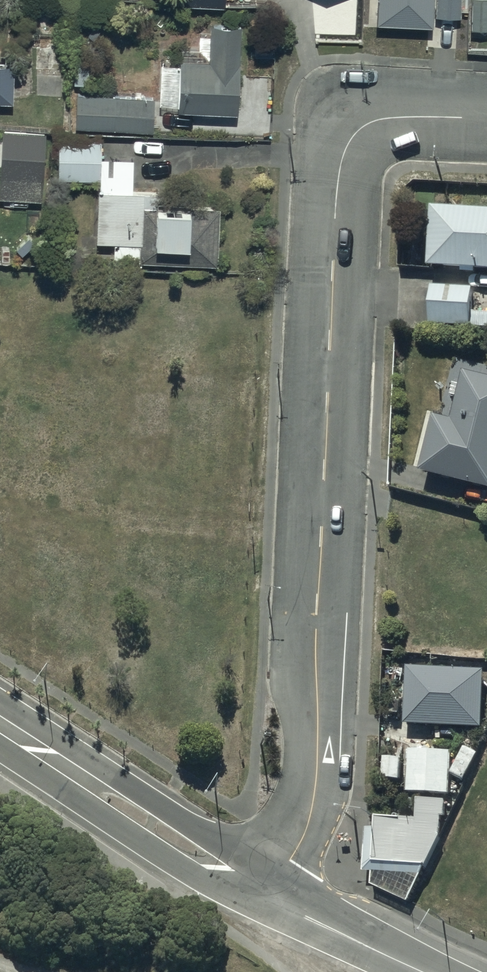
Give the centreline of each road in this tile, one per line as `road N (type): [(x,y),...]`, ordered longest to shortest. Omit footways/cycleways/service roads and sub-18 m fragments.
road 1 (residential): [(486,118),(374,121),(346,149),(335,219),(313,789),(305,832),(266,900)]
road 2 (unclassified): [(266,900),(0,724)]
road 3 (unclassified): [(423,971),(266,900)]

